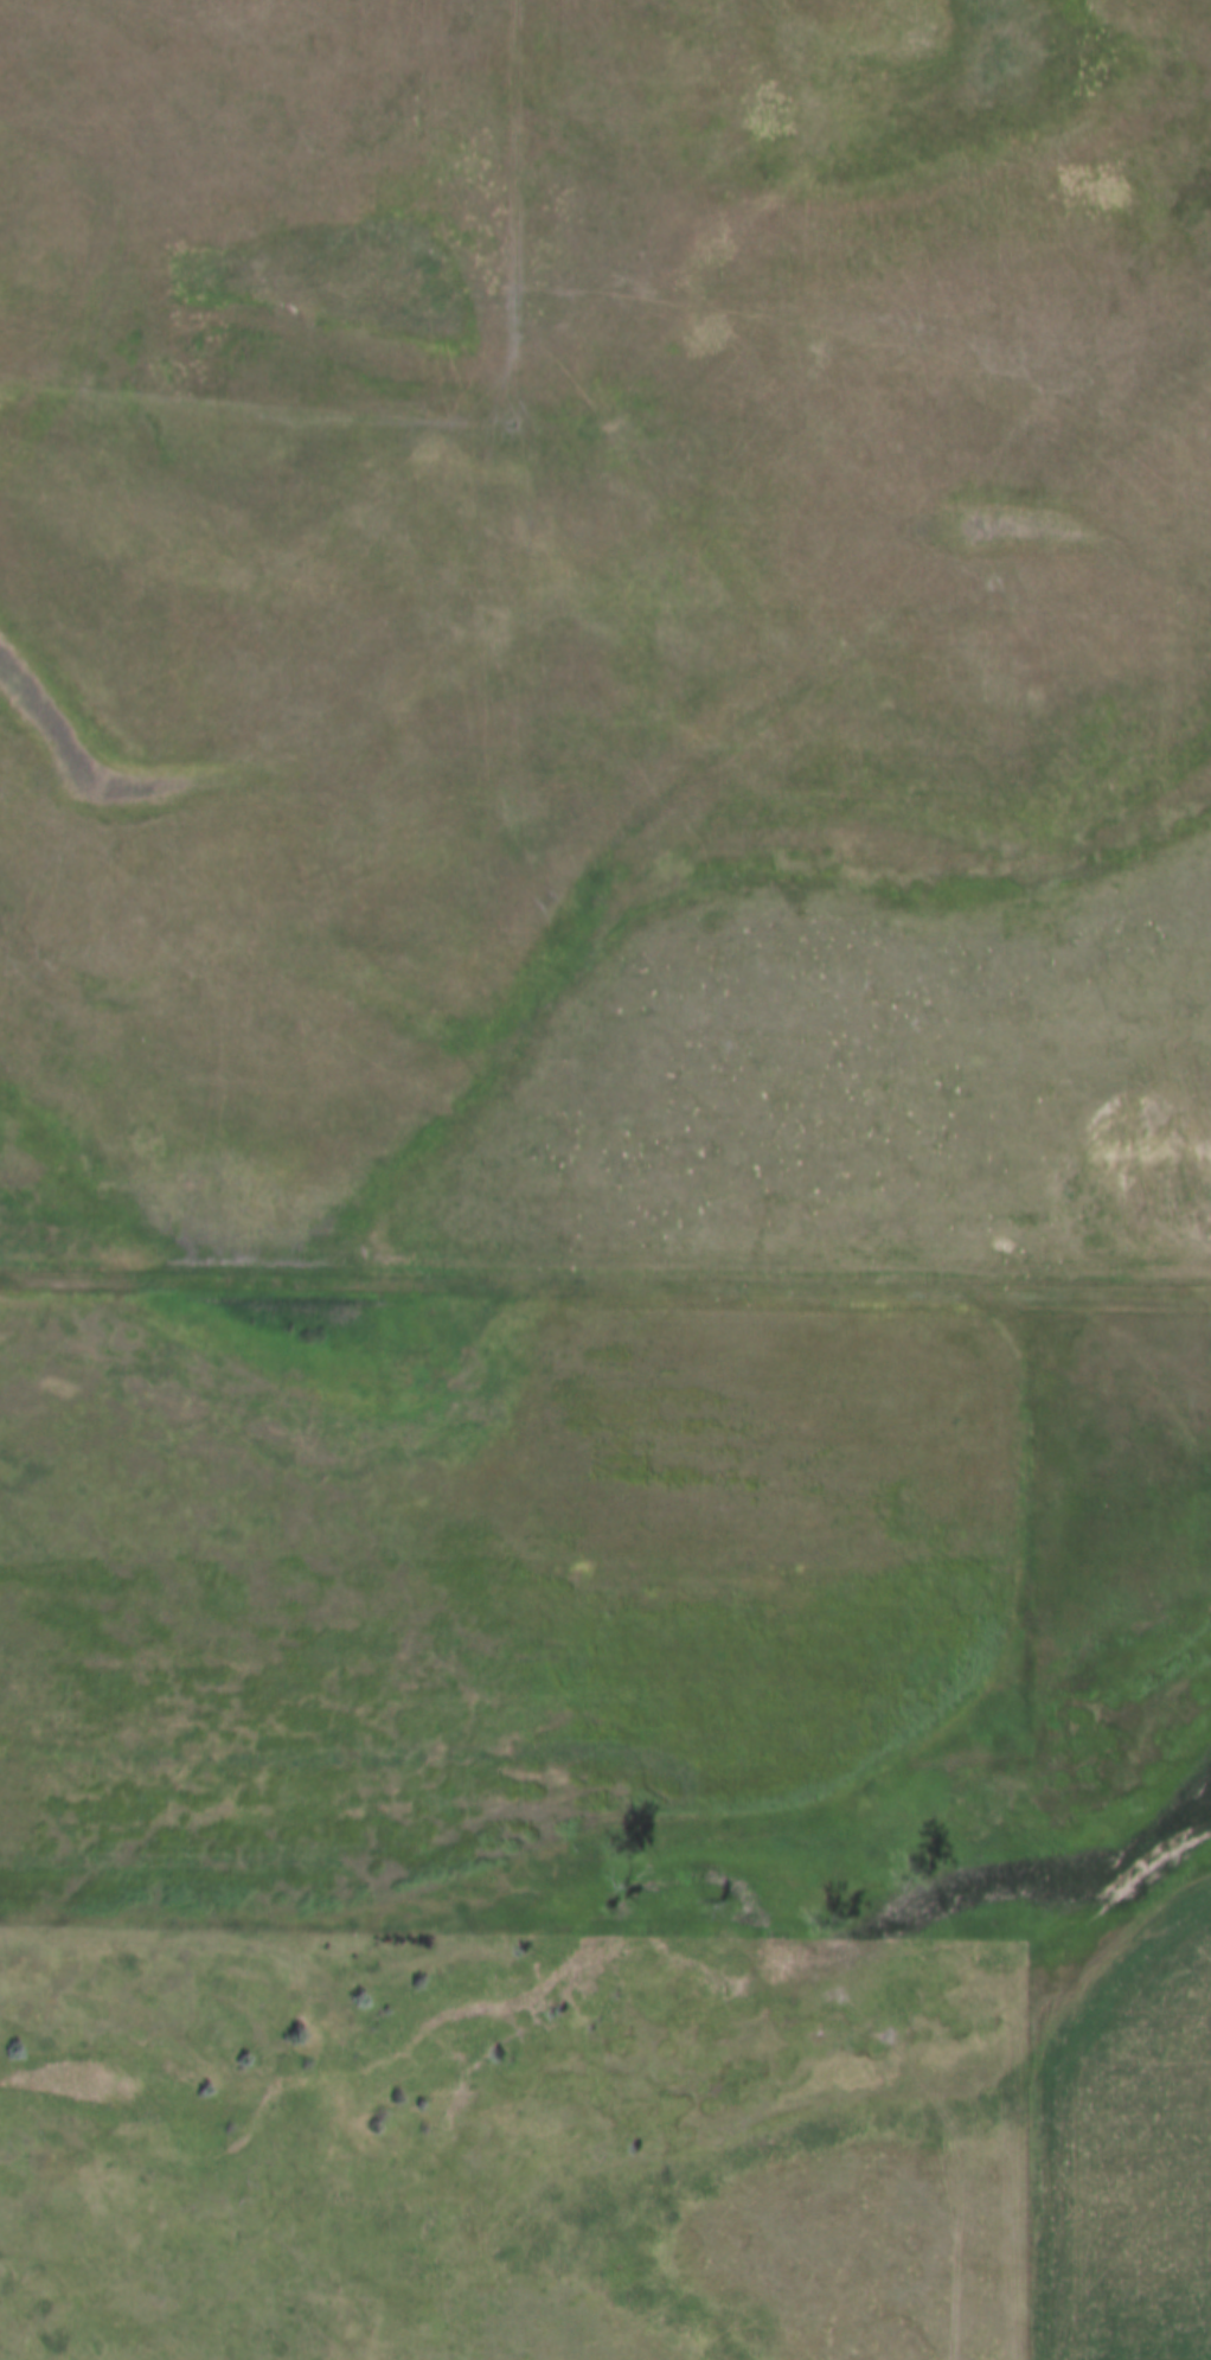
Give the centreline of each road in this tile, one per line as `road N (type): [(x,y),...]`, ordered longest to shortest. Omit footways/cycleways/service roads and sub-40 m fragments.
road 1 (track): [(1210,1289),(0,1284)]

